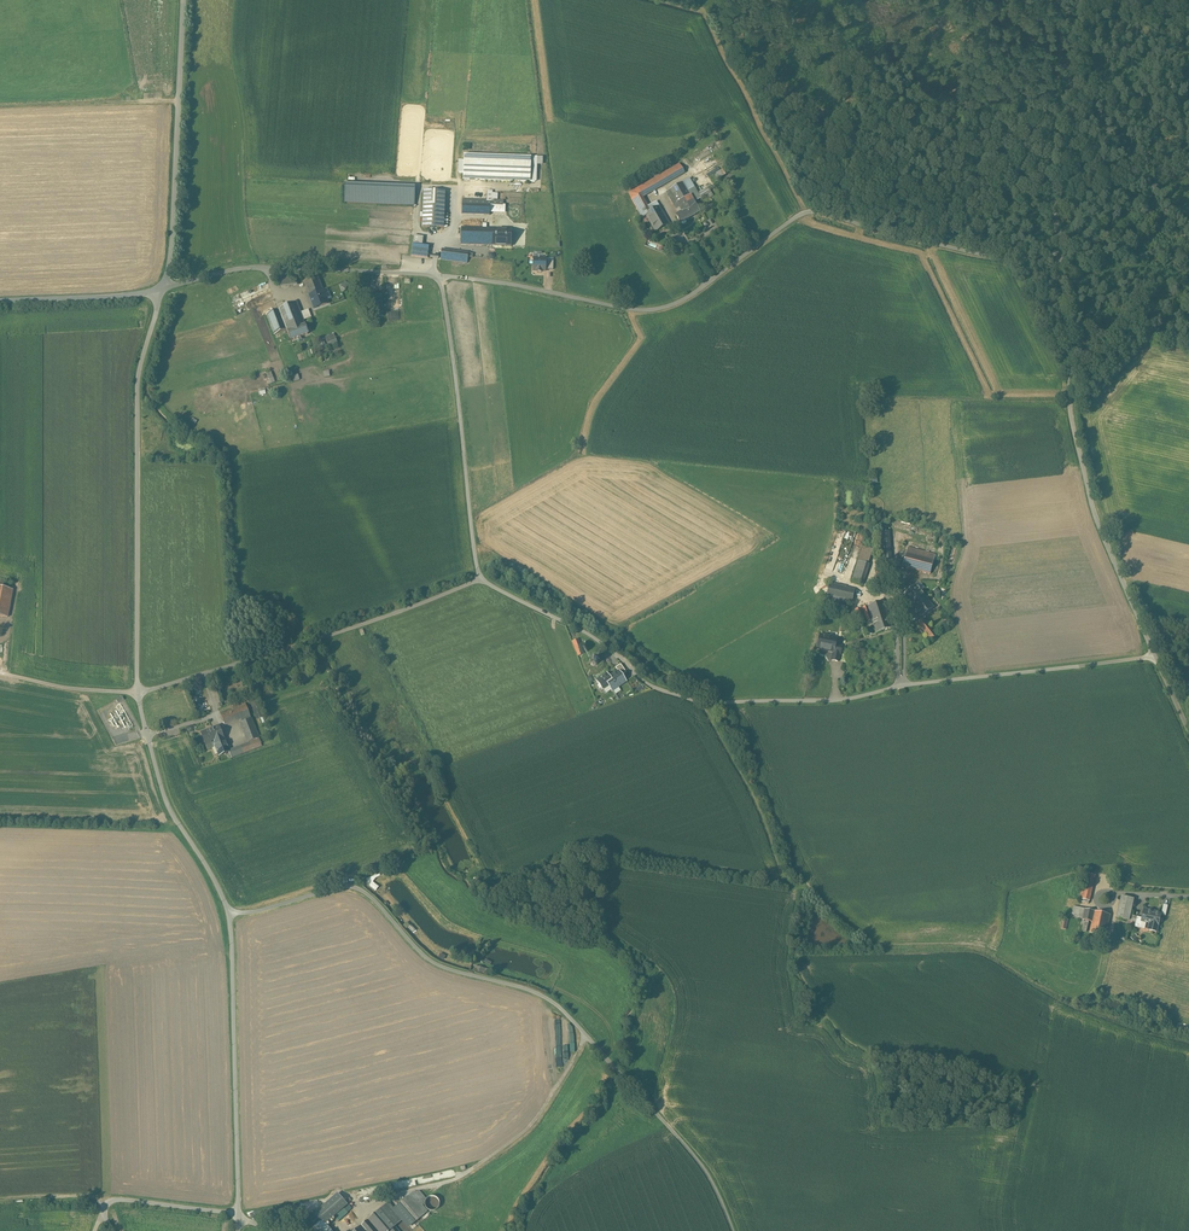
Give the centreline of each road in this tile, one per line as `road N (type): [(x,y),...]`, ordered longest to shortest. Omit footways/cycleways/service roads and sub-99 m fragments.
road 1 (unclassified): [(1153,658),(905,685),(850,699),(702,702),(653,687),(589,635),(482,580)]
road 2 (unclassified): [(441,276),(658,309),(816,210),(985,256),(1064,256)]
road 3 (unclassified): [(139,693),(165,798),(230,913),(238,1230)]
road 4 (unclassified): [(1064,256),(1071,415),(1095,516),(1153,658)]
road 5 (unclassified): [(163,290),(138,376),(139,693)]
road 6 (unclassified): [(482,580),(139,693)]
road 7 (unclassified): [(482,580),(441,276)]
road 8 (track): [(776,876),(584,850),(492,887)]
road 9 (unclassified): [(185,0),(173,244),(163,290)]
road 10 (track): [(702,702),(758,809),(776,876),(804,892),(797,960)]
road 11 (unclassified): [(163,290),(246,267),(441,276)]
road 12 (unclassified): [(1064,256),(1055,179),(1083,0)]
road 13 (track): [(180,99),(0,105)]
road 14 (unclassified): [(0,302),(163,290)]
road 15 (unclassified): [(139,693),(3,673)]
road 16 (track): [(1067,103),(1188,77)]

